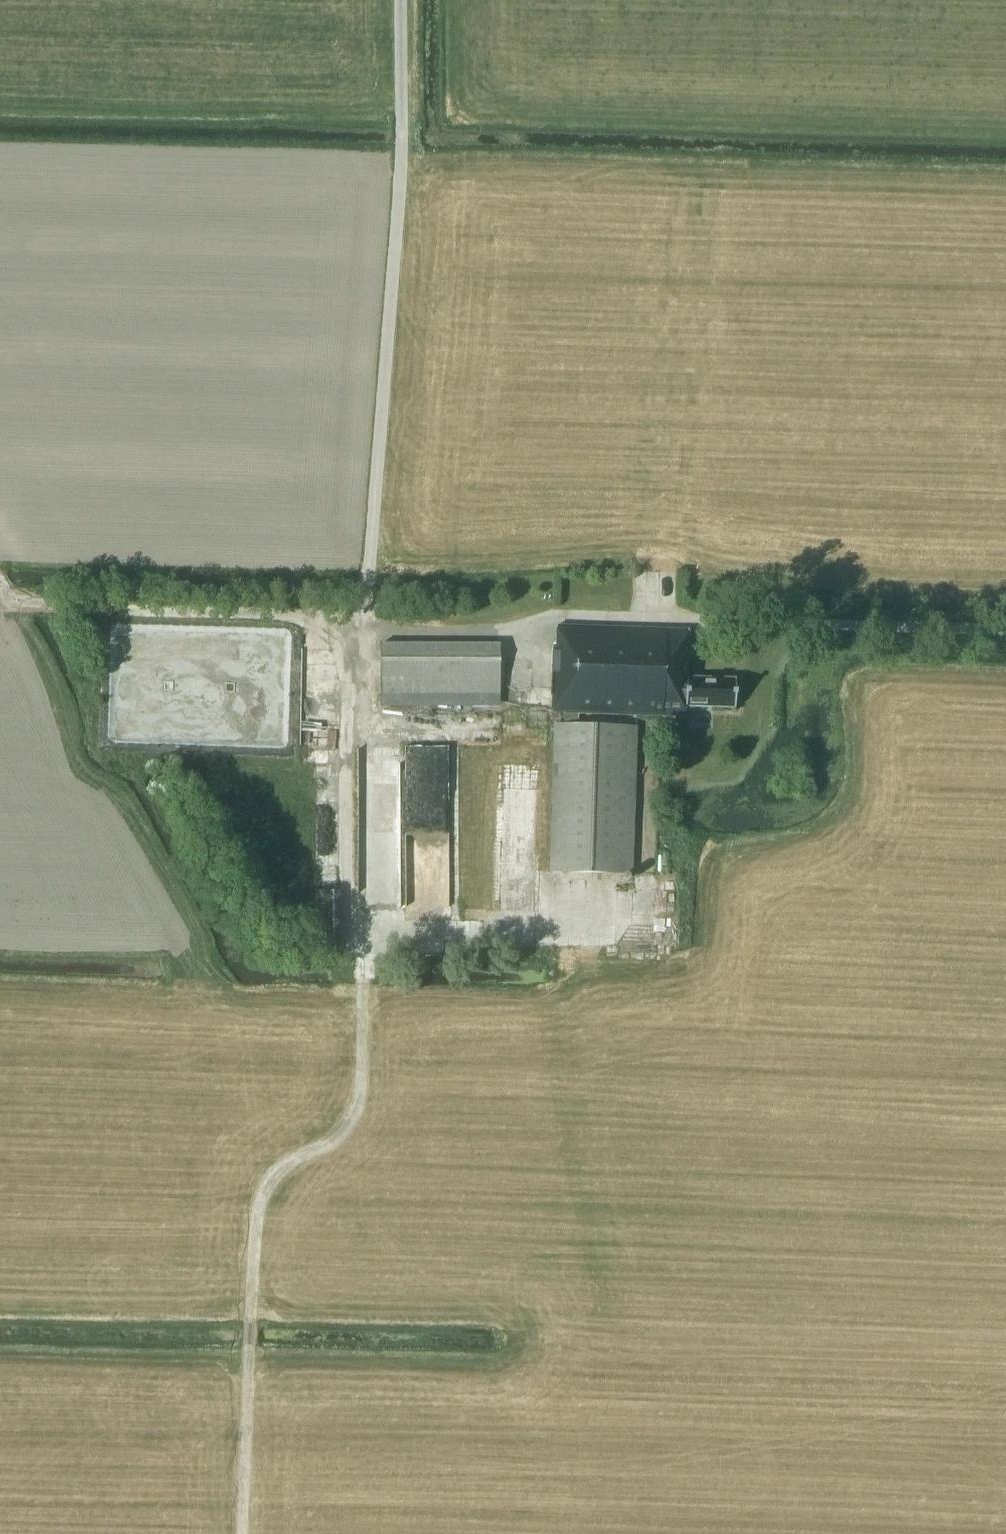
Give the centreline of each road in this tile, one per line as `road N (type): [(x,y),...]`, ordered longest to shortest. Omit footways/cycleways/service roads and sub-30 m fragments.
road 1 (track): [(401,0),(402,144),(378,475),(346,739),(361,1096),(343,1131),(290,1158),(265,1187),(249,1336),(244,1533)]
road 2 (track): [(0,584),(15,603),(259,612),(360,634),(505,634),(555,617),(708,619)]

